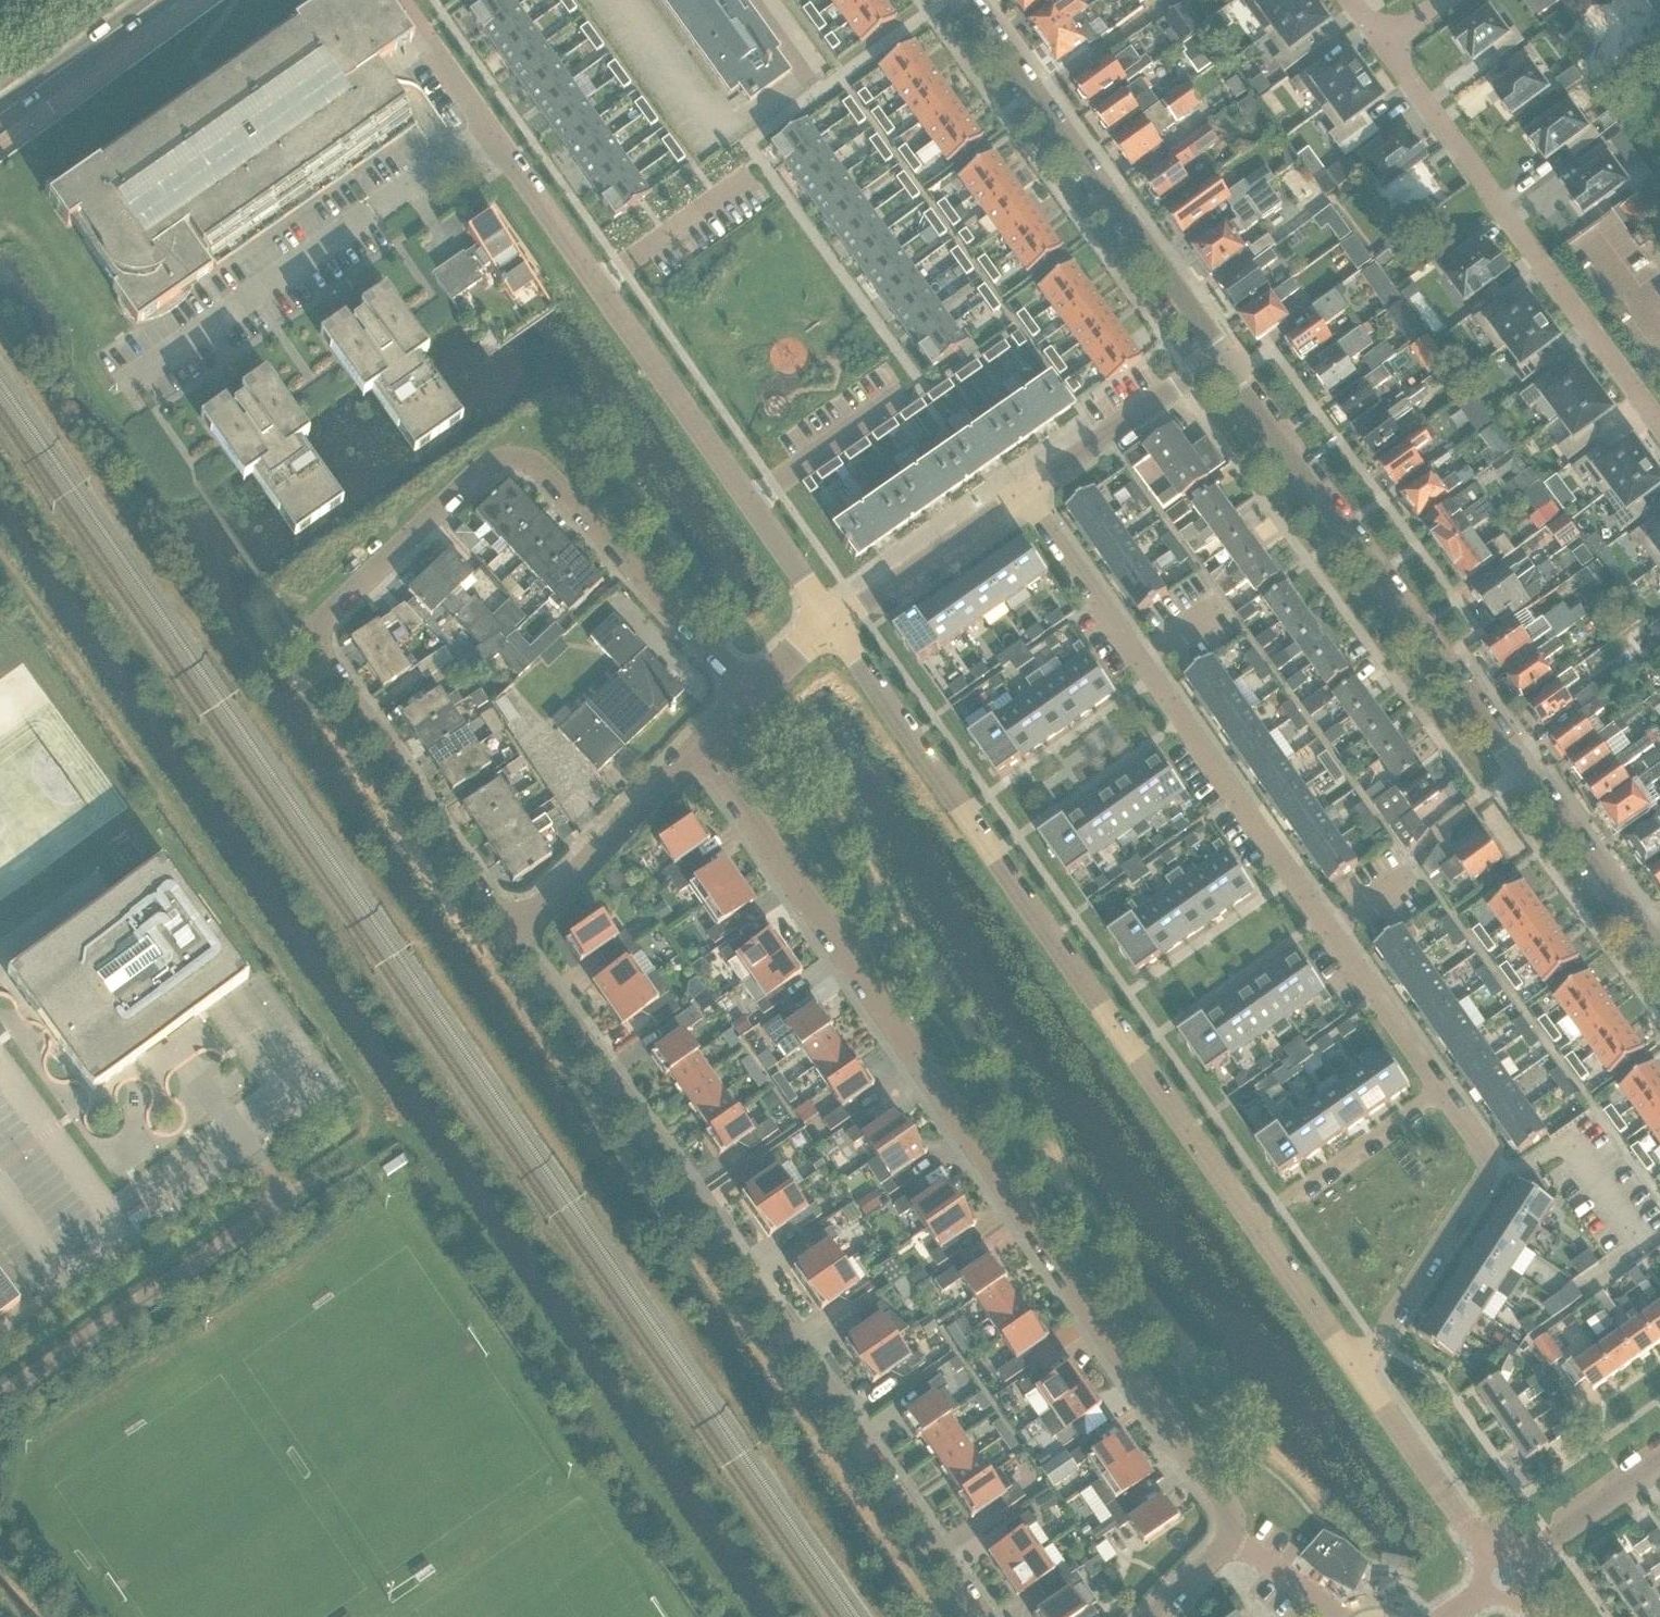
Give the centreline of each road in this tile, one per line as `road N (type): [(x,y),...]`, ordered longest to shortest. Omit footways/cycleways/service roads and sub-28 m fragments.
road 1 (residential): [(515,932),(312,640),(486,468),(514,459),(544,475),(745,696)]
road 2 (residential): [(1235,1539),(1224,1509),(699,751)]
road 3 (residential): [(980,1616),(515,932)]
road 4 (residential): [(1659,945),(1218,359)]
road 5 (residential): [(1438,1091),(1027,492)]
road 6 (residential): [(1253,1219),(838,624)]
road 7 (residential): [(838,624),(435,51)]
road 8 (residential): [(1387,46),(1659,416)]
road 9 (residential): [(1218,359),(968,0)]
road 10 (residential): [(1362,1376),(1488,1181),(1491,1165),(1479,1141),(1438,1091)]
road 11 (residential): [(515,932),(699,751)]
road 12 (residential): [(1503,1580),(1362,1376)]
road 13 (residential): [(1027,492),(1218,359)]
road 14 (residential): [(838,624),(1027,492)]
road 15 (residential): [(1438,1091),(1253,1219)]
road 16 (secondary): [(0,114),(157,0)]
road 17 (unclassified): [(1503,1580),(1659,1465)]
road 18 (residential): [(1362,1376),(1253,1219)]
road 19 (residential): [(1339,1616),(1235,1539)]

